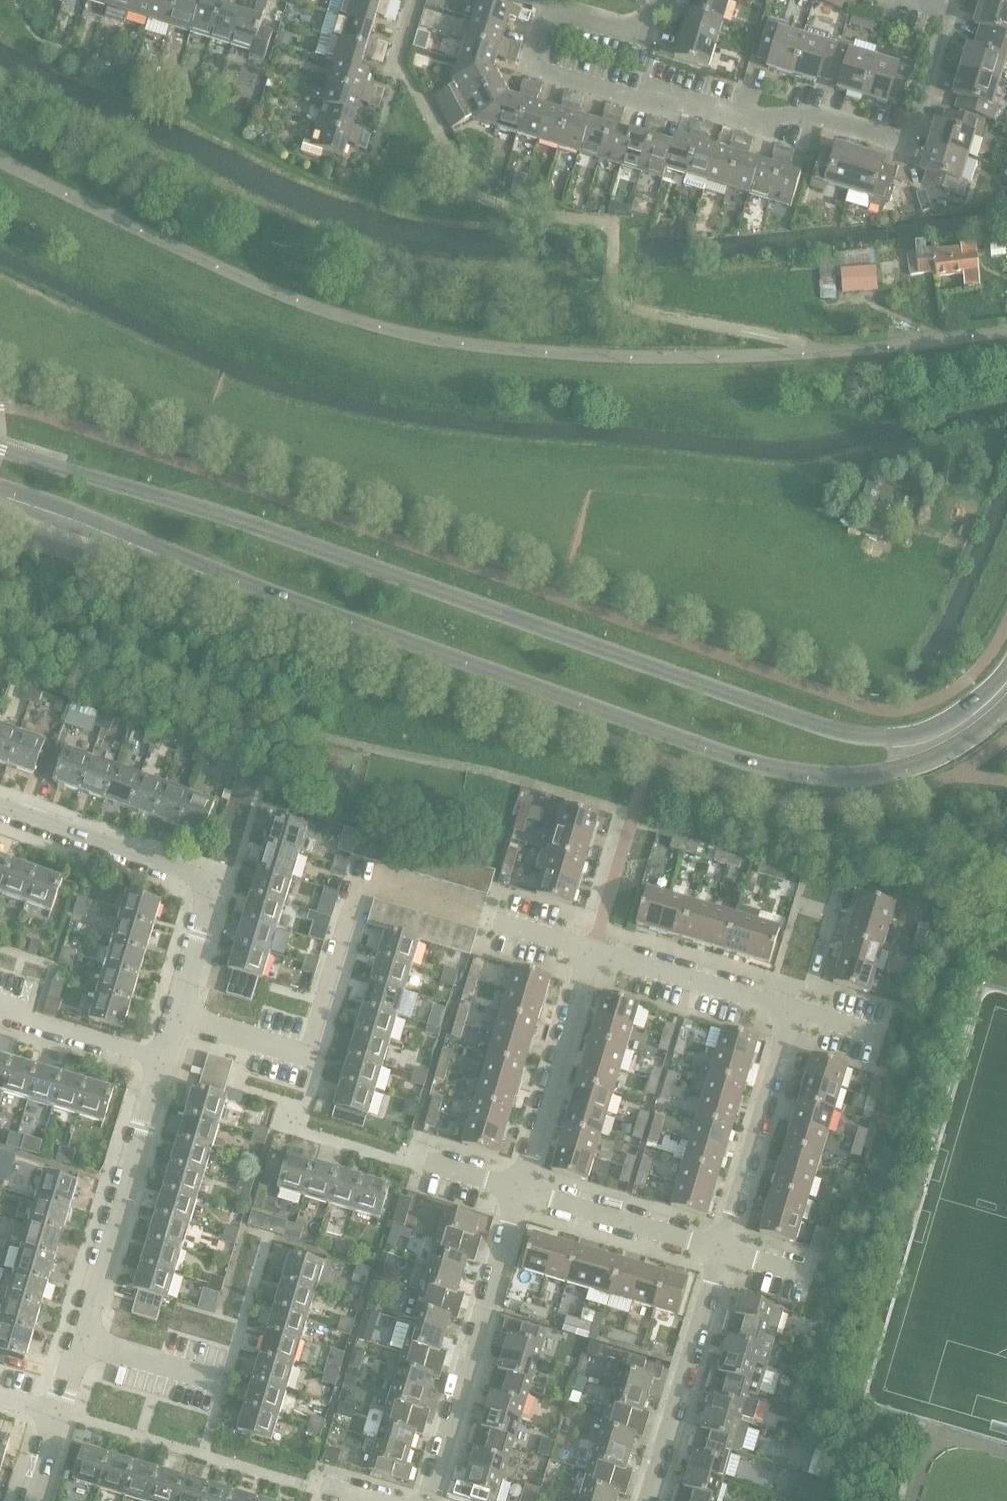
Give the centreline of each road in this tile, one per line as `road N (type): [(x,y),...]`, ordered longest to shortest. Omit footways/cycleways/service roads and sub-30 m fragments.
road 1 (secondary): [(0,488),(298,603),(785,770),(886,775),(924,767),(972,743),(1006,712)]
road 2 (secondary): [(1006,668),(952,719),(878,734),(814,719),(299,540),(0,450)]
road 3 (unclassified): [(1006,332),(694,358),(454,343),(295,302),(0,163)]
road 4 (residential): [(909,144),(798,111),(733,114),(646,102),(531,67),(550,6)]
road 5 (residential): [(175,1020),(306,1056),(361,879),(479,914)]
road 6 (residential): [(175,1020),(211,895),(201,879),(0,808)]
road 7 (unclassified): [(427,1500),(519,1196)]
road 8 (residential): [(81,1344),(162,1061)]
road 9 (unclassified): [(519,1196),(594,948)]
road 10 (unclassified): [(721,1255),(794,1007)]
road 11 (unclassified): [(648,1500),(721,1255)]
road 12 (unclassified): [(721,1255),(519,1196)]
road 13 (unclassified): [(794,1007),(594,948)]
road 14 (residential): [(909,144),(950,11),(916,0)]
road 15 (residential): [(162,1061),(0,1011)]
road 16 (residential): [(32,1500),(81,1344)]
road 17 (residential): [(653,0),(643,34),(550,6)]
road 18 (unclassified): [(207,1381),(81,1344)]

